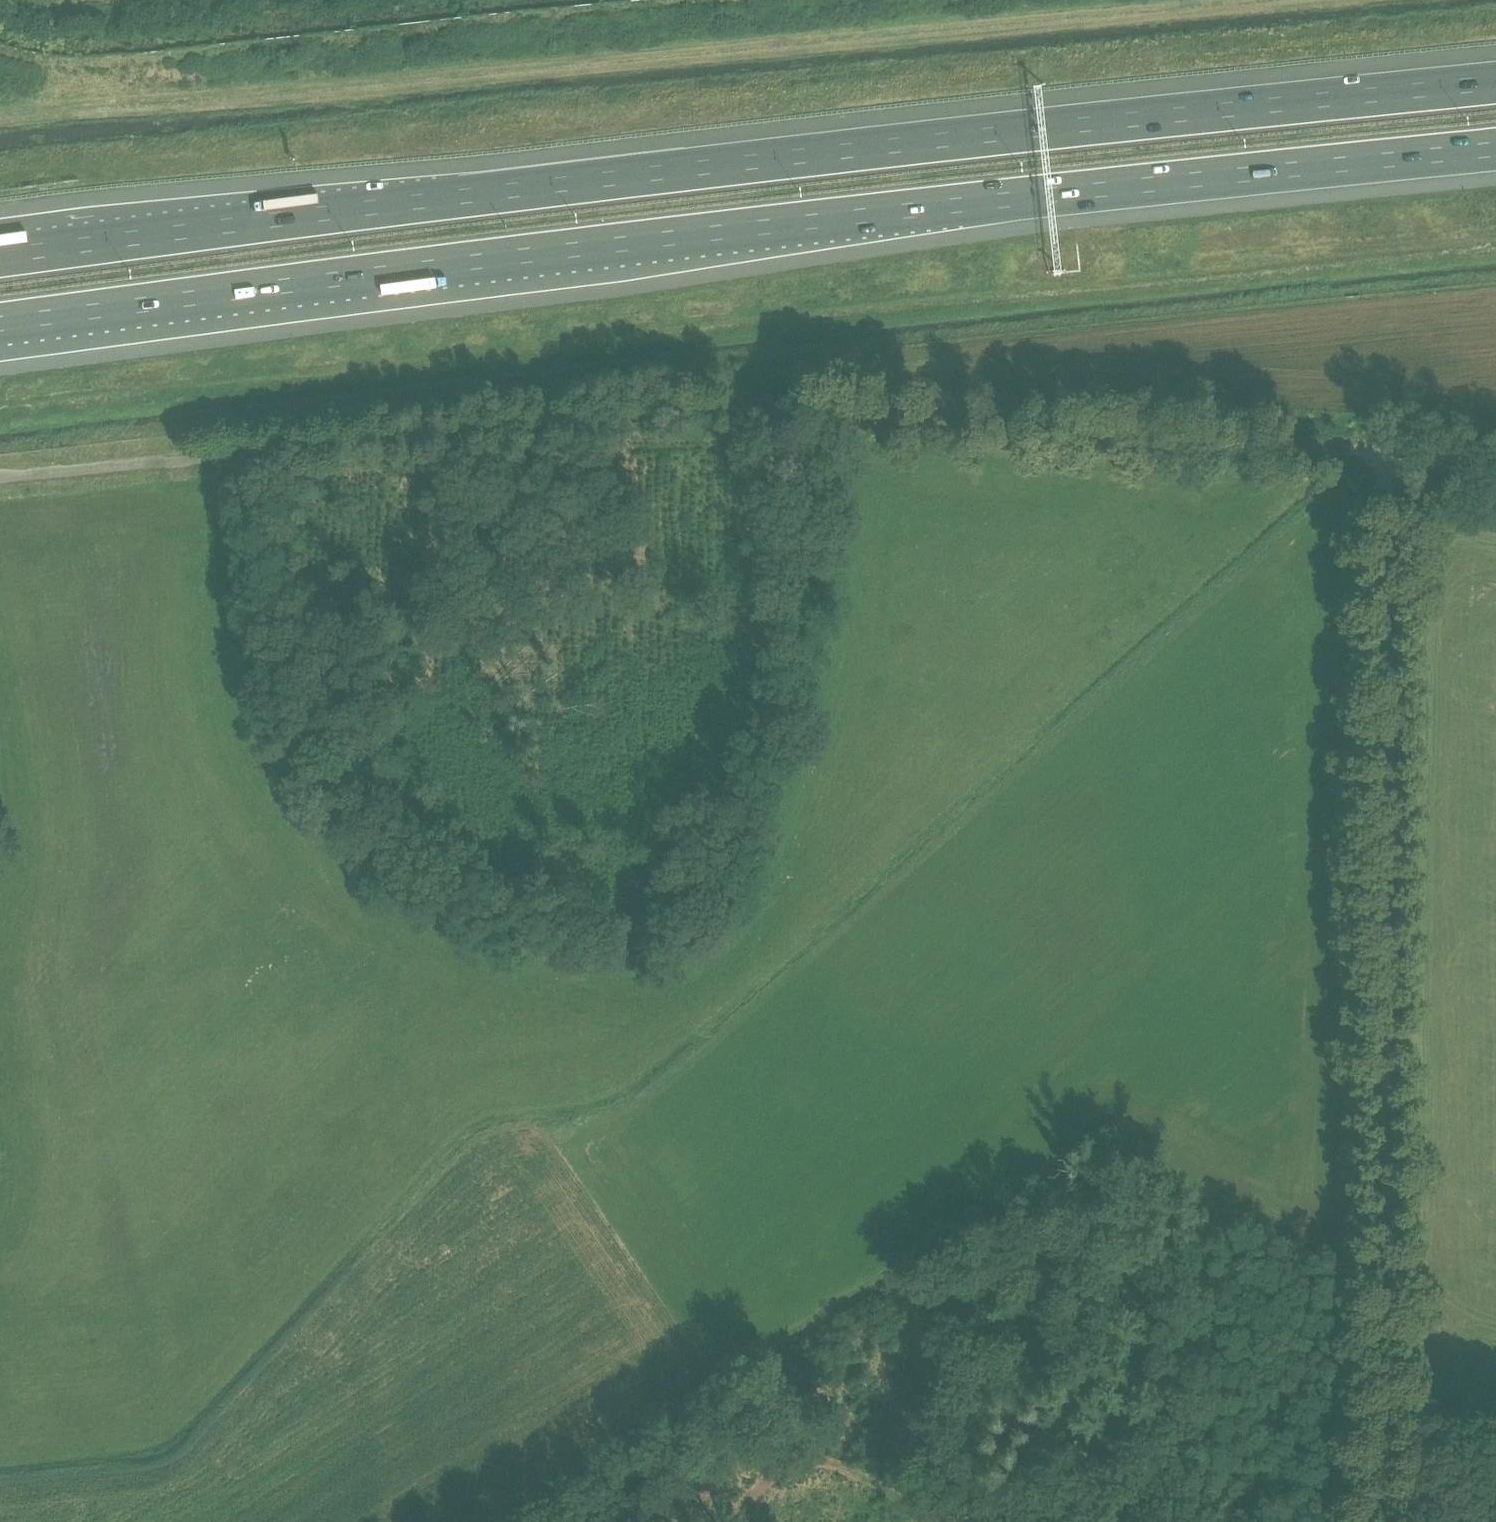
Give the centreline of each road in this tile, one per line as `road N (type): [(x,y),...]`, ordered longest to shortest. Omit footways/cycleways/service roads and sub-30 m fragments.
road 1 (motorway): [(1495,82),(446,197),(0,258)]
road 2 (motorway): [(0,325),(455,262),(1495,151)]
road 3 (track): [(1388,457),(772,402),(0,478)]
road 4 (unclassified): [(1375,1521),(1388,457)]

